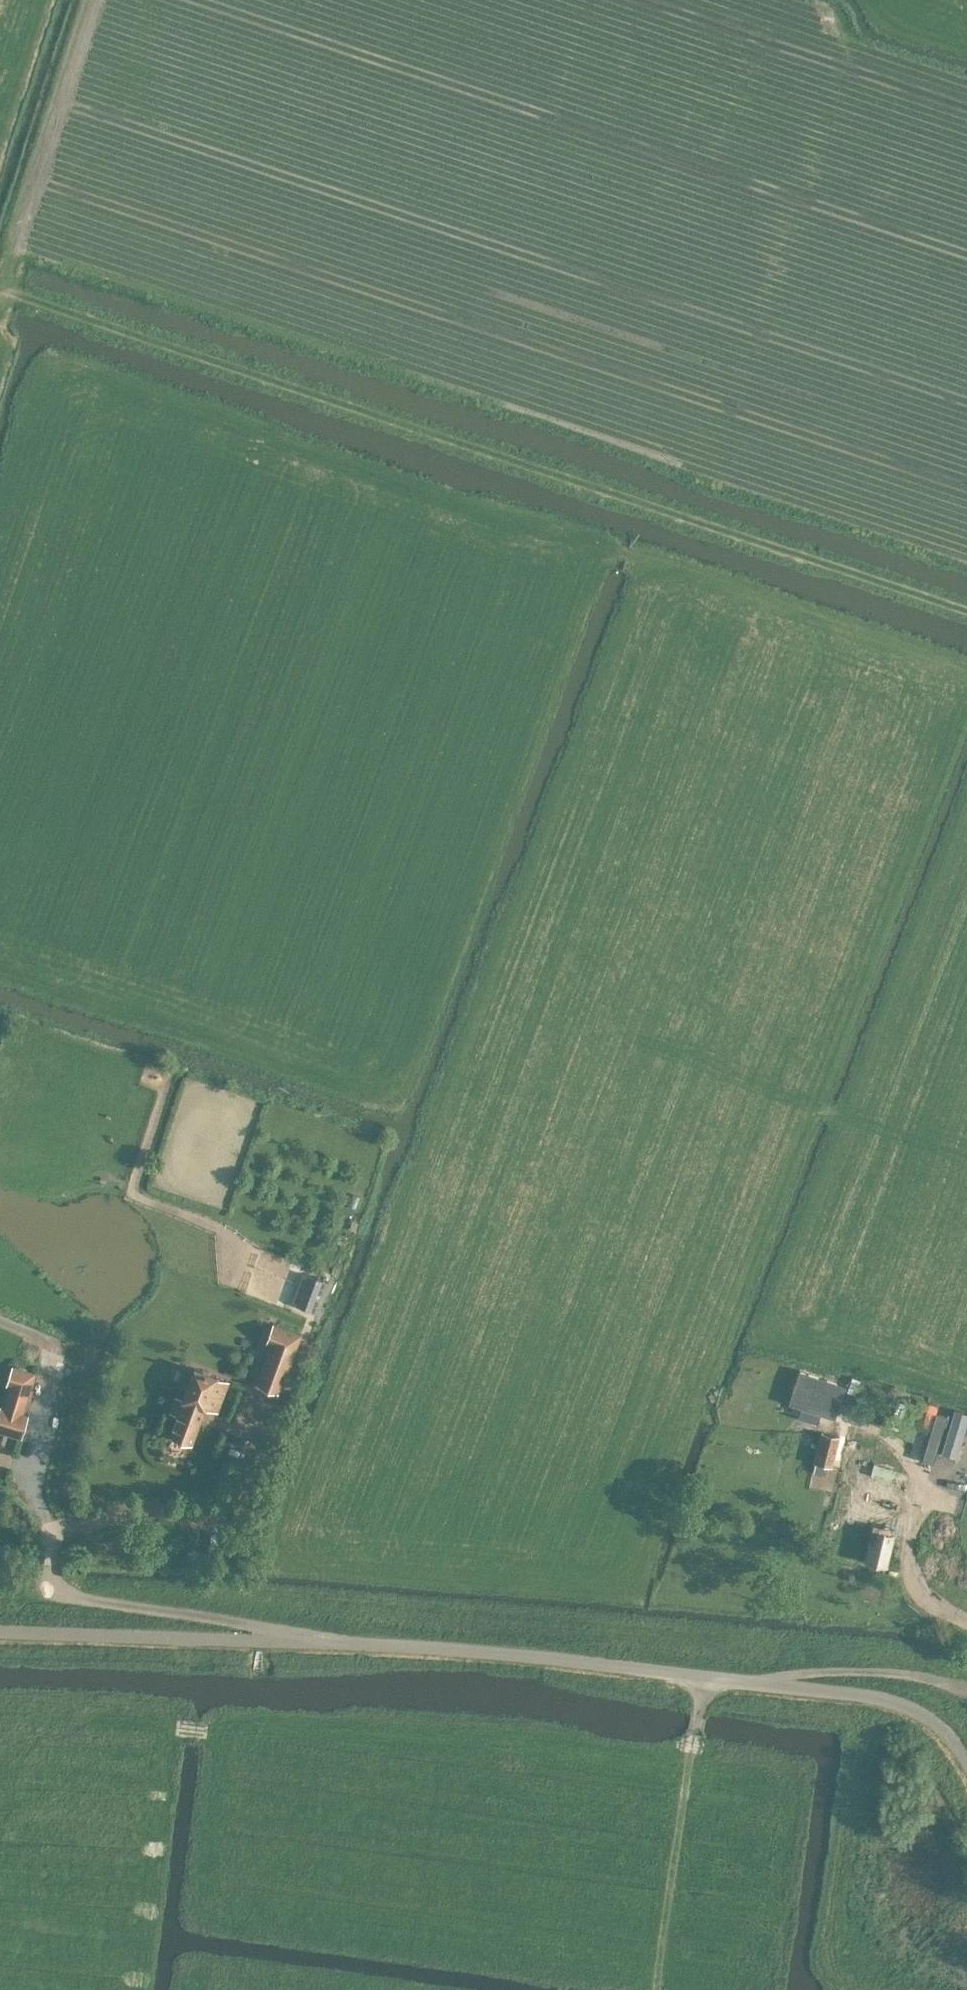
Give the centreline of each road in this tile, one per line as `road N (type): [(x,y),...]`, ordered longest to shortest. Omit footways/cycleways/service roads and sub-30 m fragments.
road 1 (track): [(0,291),(966,610)]
road 2 (unclassified): [(966,1760),(938,1725),(881,1701),(759,1679),(494,1651),(0,1631)]
road 3 (track): [(657,1989),(705,1679)]
road 4 (track): [(759,1679),(904,1671),(966,1692)]

